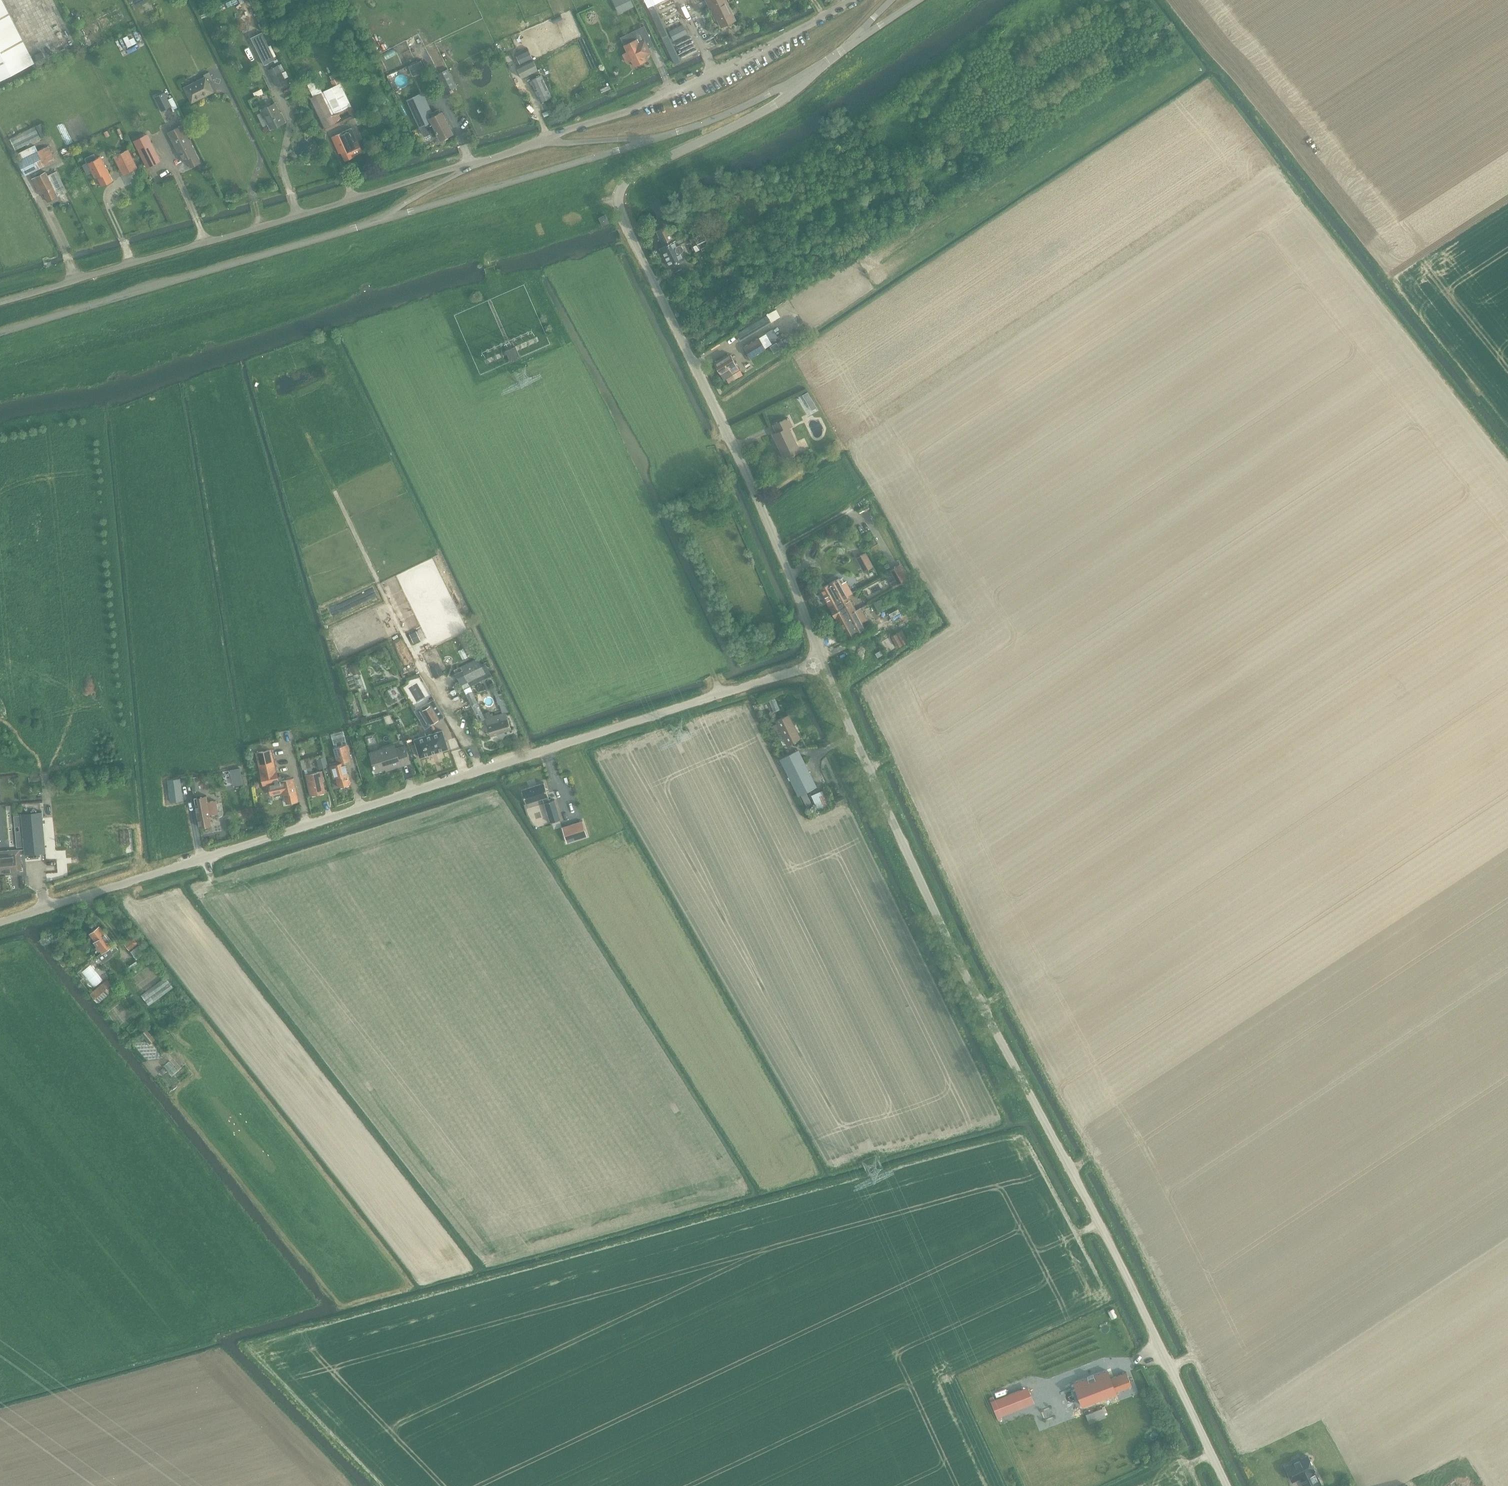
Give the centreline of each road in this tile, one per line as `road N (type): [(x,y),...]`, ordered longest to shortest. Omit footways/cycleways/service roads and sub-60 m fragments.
road 1 (unclassified): [(1226,1485),(946,937),(823,663)]
road 2 (unclassified): [(0,922),(823,663)]
road 3 (unclassified): [(823,663),(758,500),(618,197),(638,172),(774,106),(813,72)]
road 4 (unclassified): [(0,301),(470,164)]
road 5 (unclassified): [(0,332),(371,223)]
road 6 (unclassified): [(546,140),(771,47),(850,0)]
road 7 (unclassified): [(371,223),(662,137)]
road 8 (unclassified): [(662,137),(813,72)]

